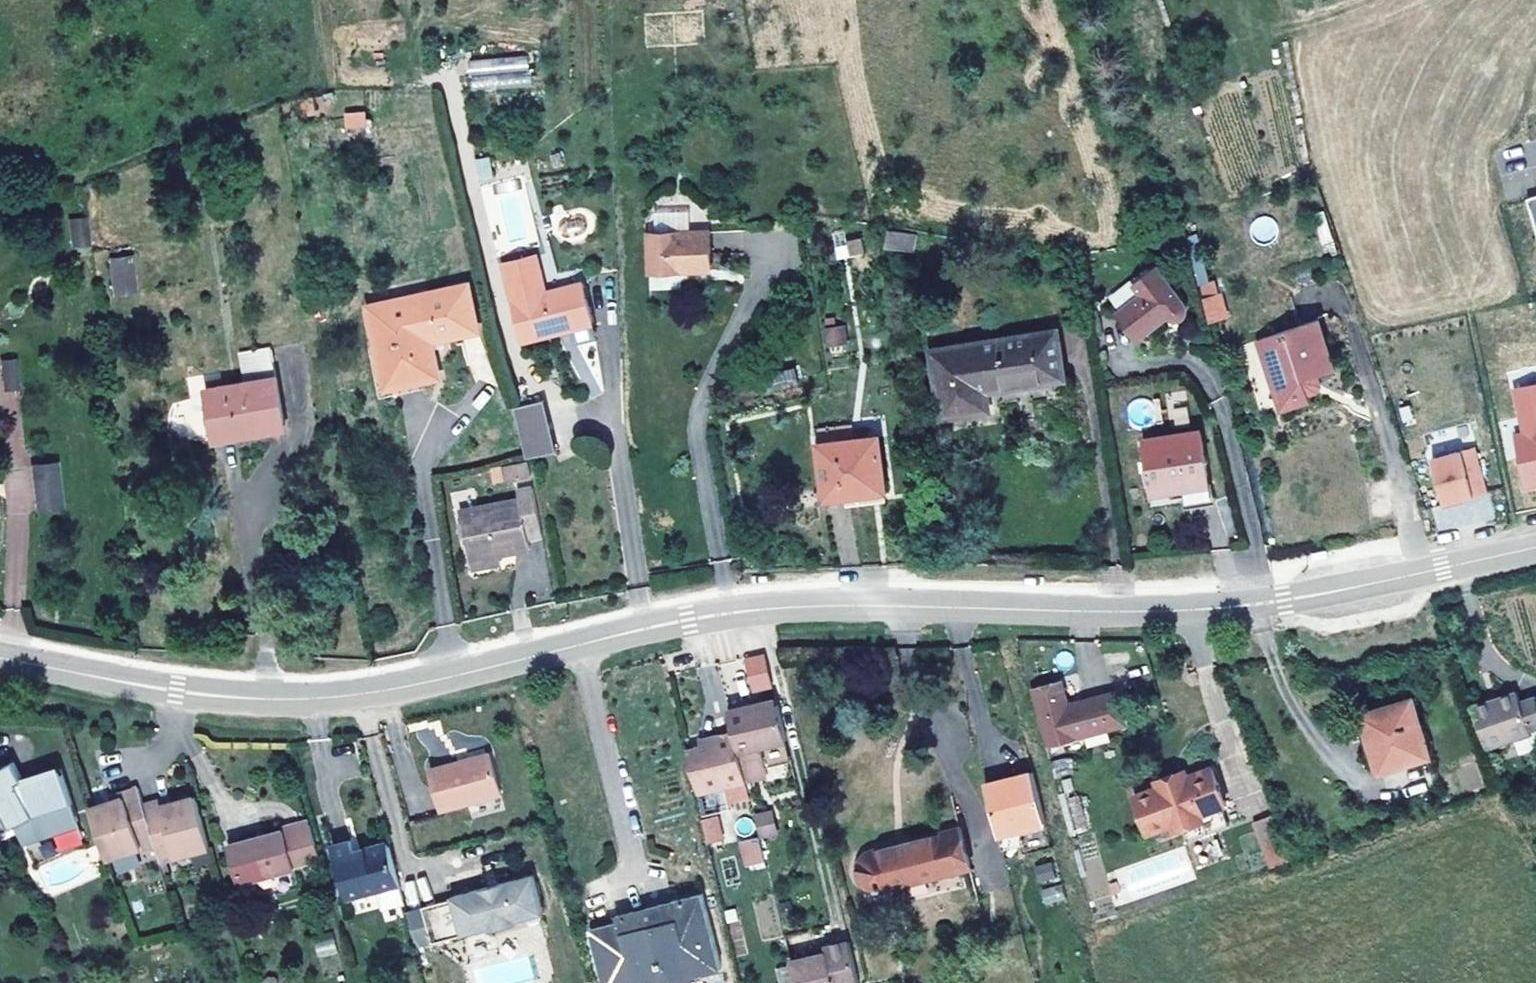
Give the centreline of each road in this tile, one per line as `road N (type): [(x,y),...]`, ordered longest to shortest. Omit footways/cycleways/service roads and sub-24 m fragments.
road 1 (tertiary): [(1535,547),(1283,600),(1196,609),(733,613),(456,677),(319,697),(219,696),(0,658)]

